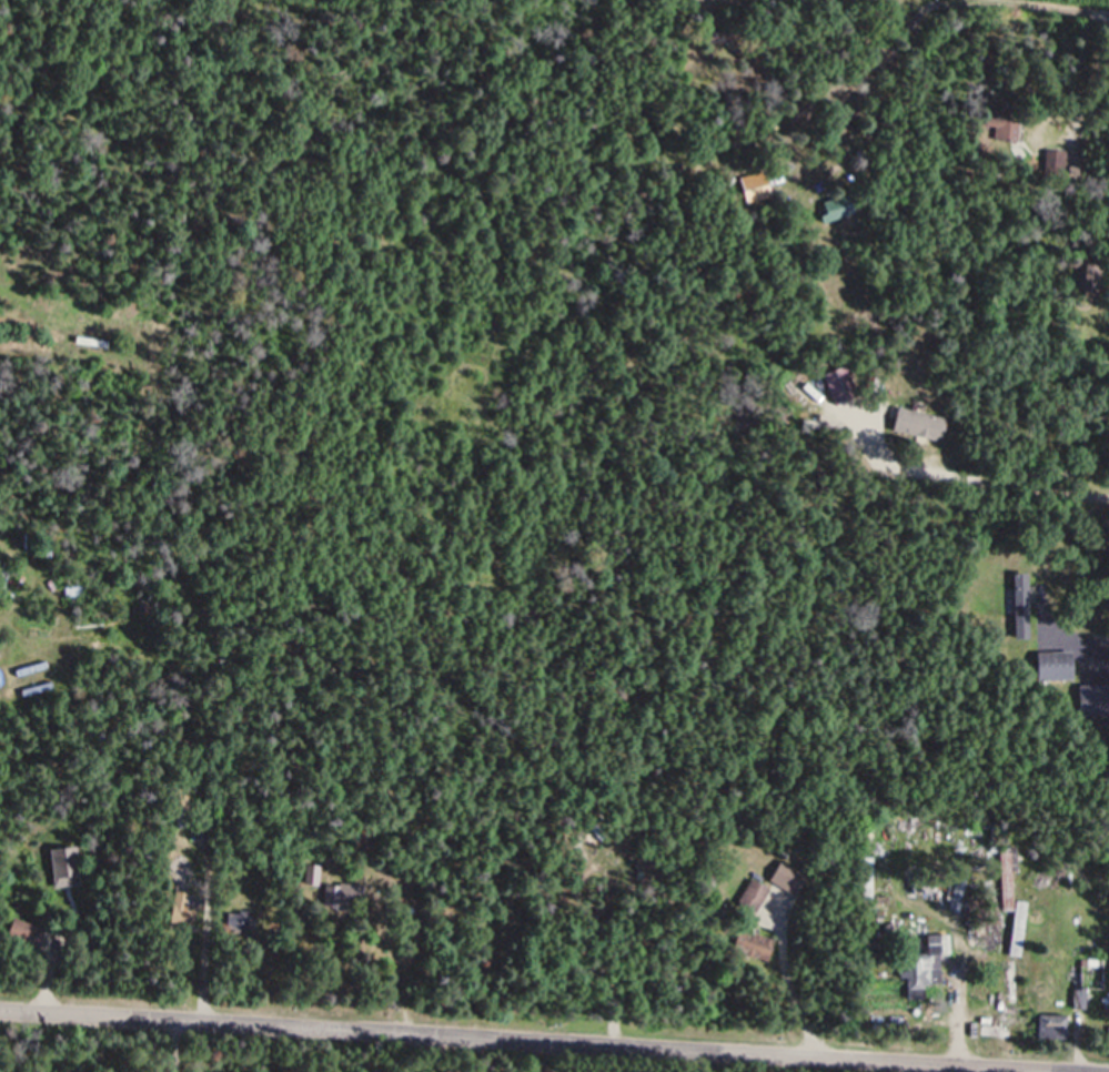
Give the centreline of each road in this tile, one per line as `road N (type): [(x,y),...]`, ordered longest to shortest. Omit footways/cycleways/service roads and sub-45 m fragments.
road 1 (tertiary): [(1098,1071),(475,1023),(0,999)]
road 2 (residential): [(1108,9),(927,0)]

